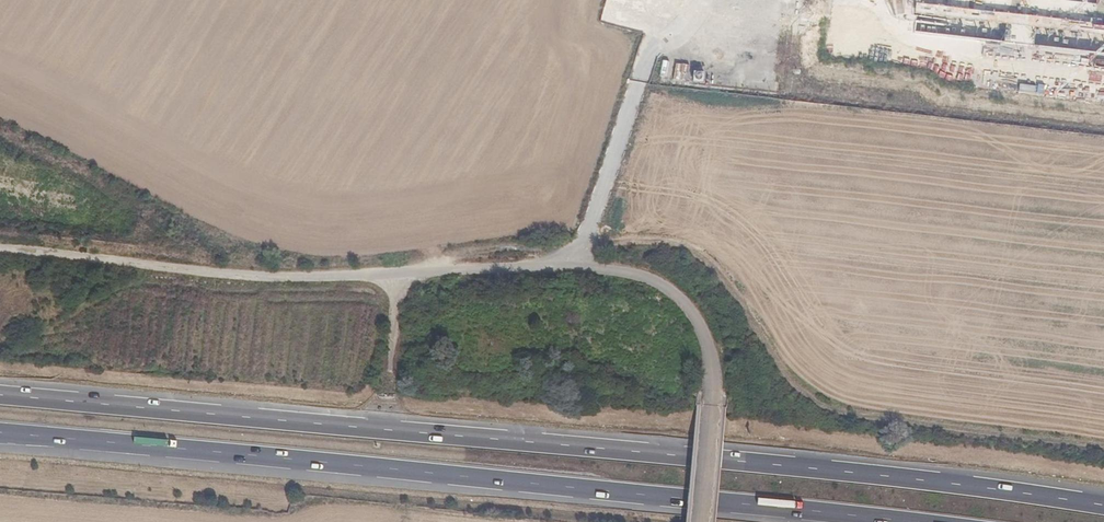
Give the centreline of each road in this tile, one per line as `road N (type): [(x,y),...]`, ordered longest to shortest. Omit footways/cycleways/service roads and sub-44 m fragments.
road 1 (trunk): [(1103,505),(813,468),(0,394)]
road 2 (trunk): [(0,432),(917,521)]
road 3 (track): [(402,276),(410,265),(453,252),(638,241),(685,249),(721,282),(772,365),(825,412),(1103,447)]
road 4 (track): [(402,276),(581,265),(636,273),(672,293),(702,323),(714,375),(701,521)]
road 5 (track): [(402,276),(250,277),(0,251)]

